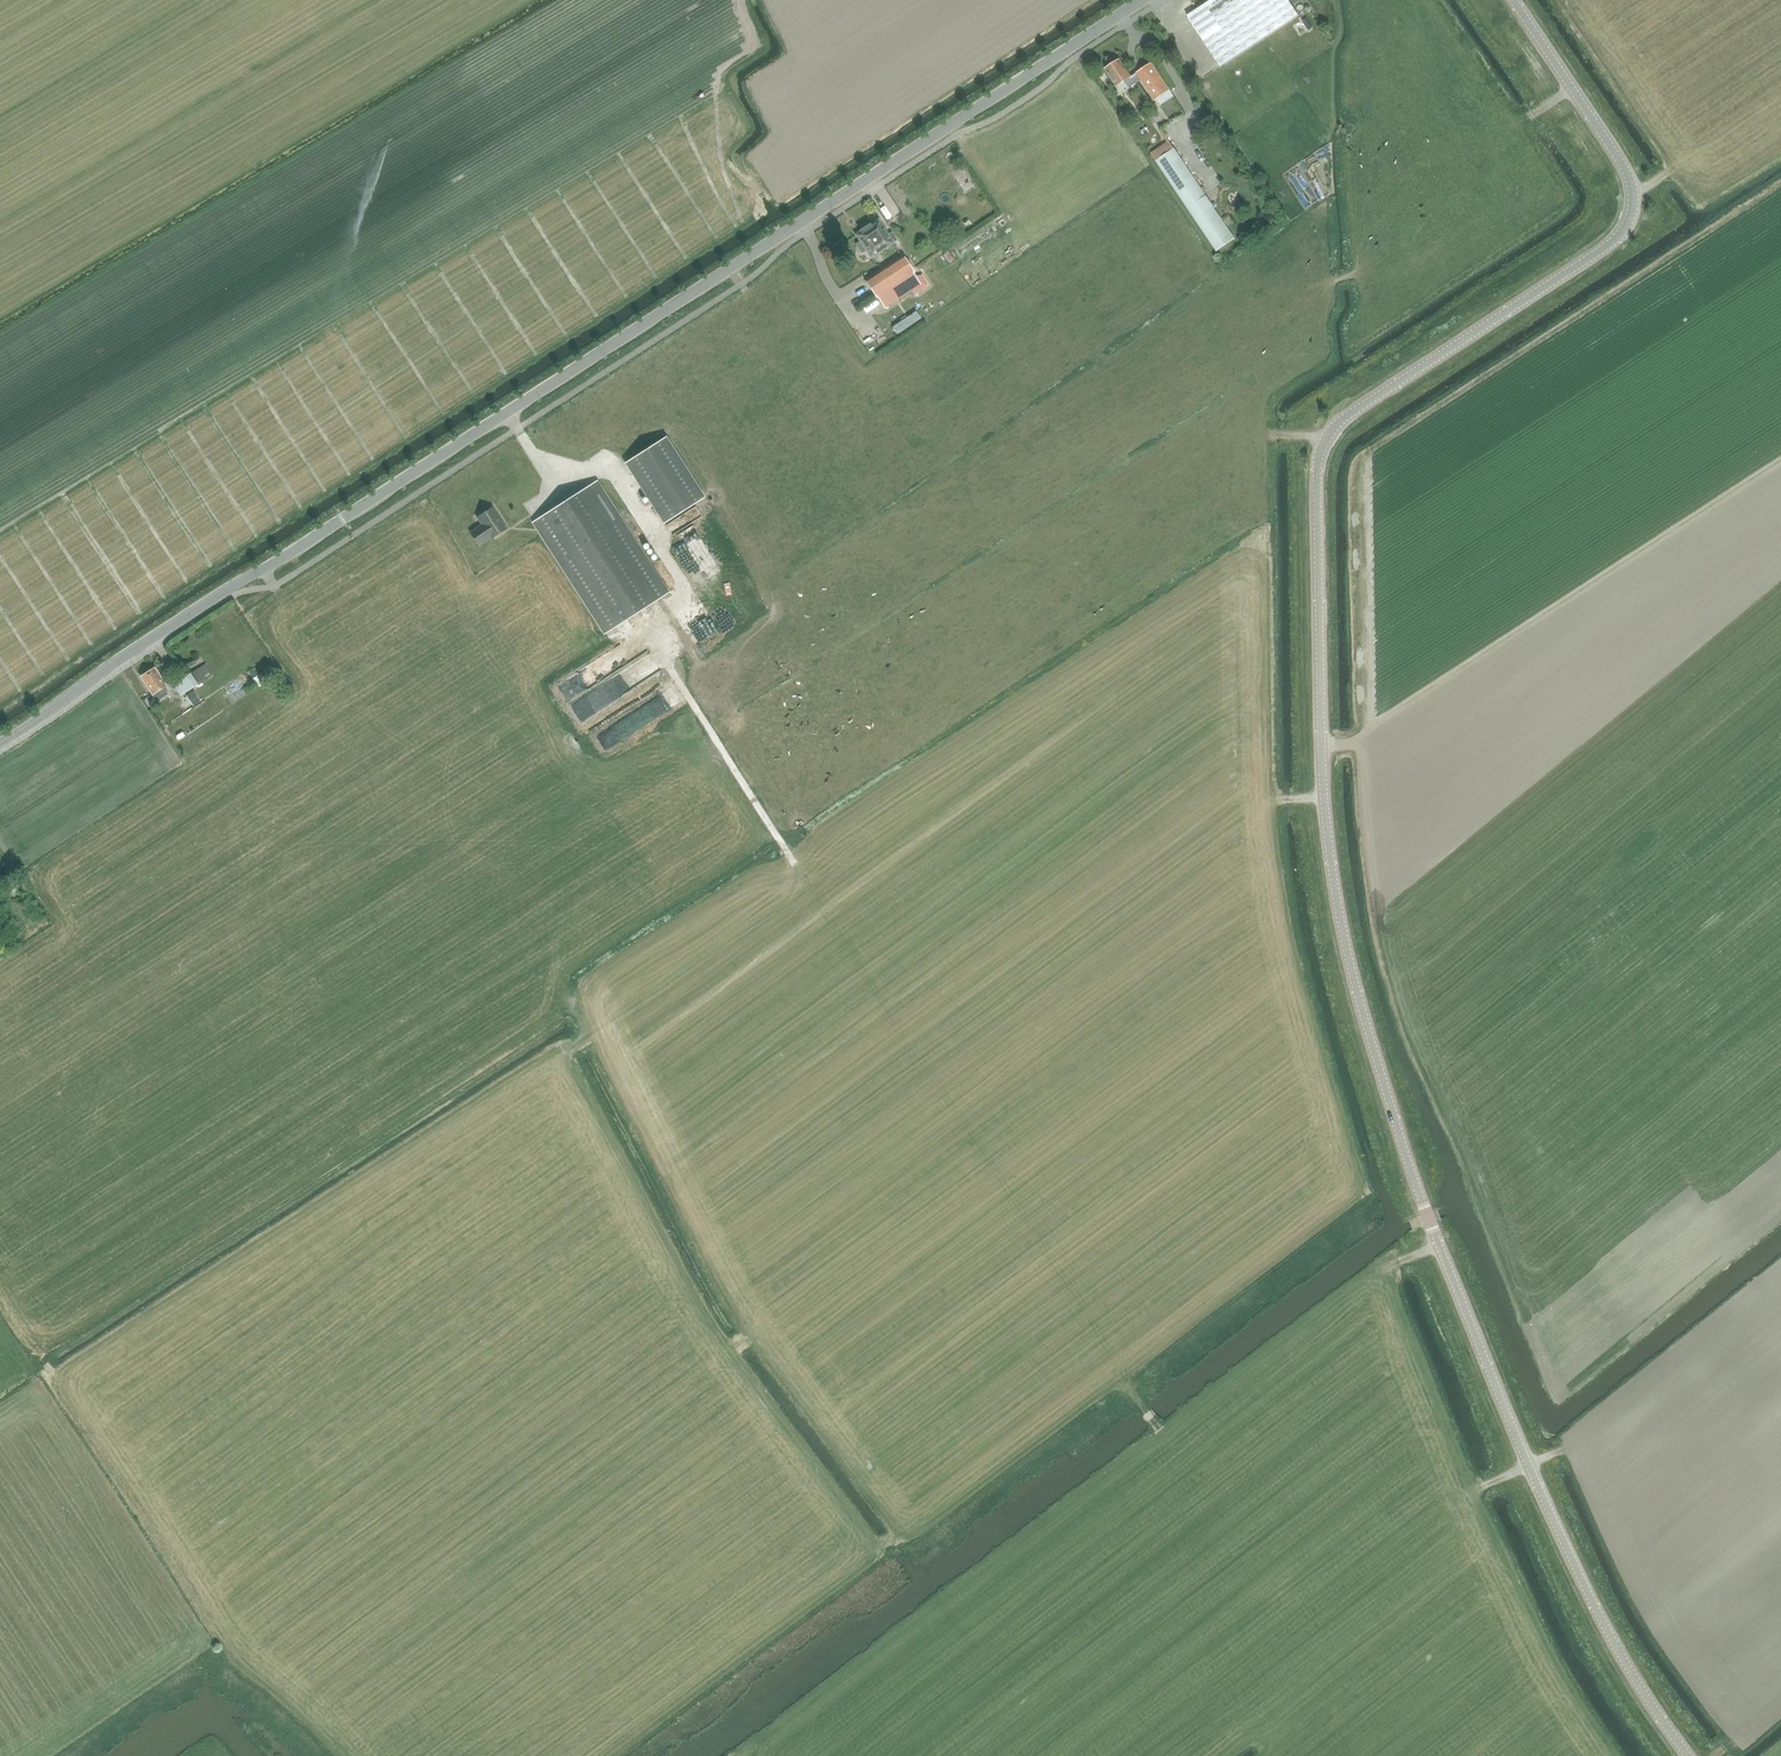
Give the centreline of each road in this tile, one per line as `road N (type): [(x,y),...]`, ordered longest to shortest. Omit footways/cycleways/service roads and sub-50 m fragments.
road 1 (tertiary): [(1689,1755),(1631,1673),(1574,1564),(1417,1189),(1348,955),(1327,829),(1317,472),(1323,444),(1345,417),(1613,241),(1631,215),(1625,169),(1514,0)]
road 2 (tertiary): [(0,743),(1142,0)]
road 3 (track): [(510,411),(545,470),(609,468),(682,586),(673,665),(811,886)]

